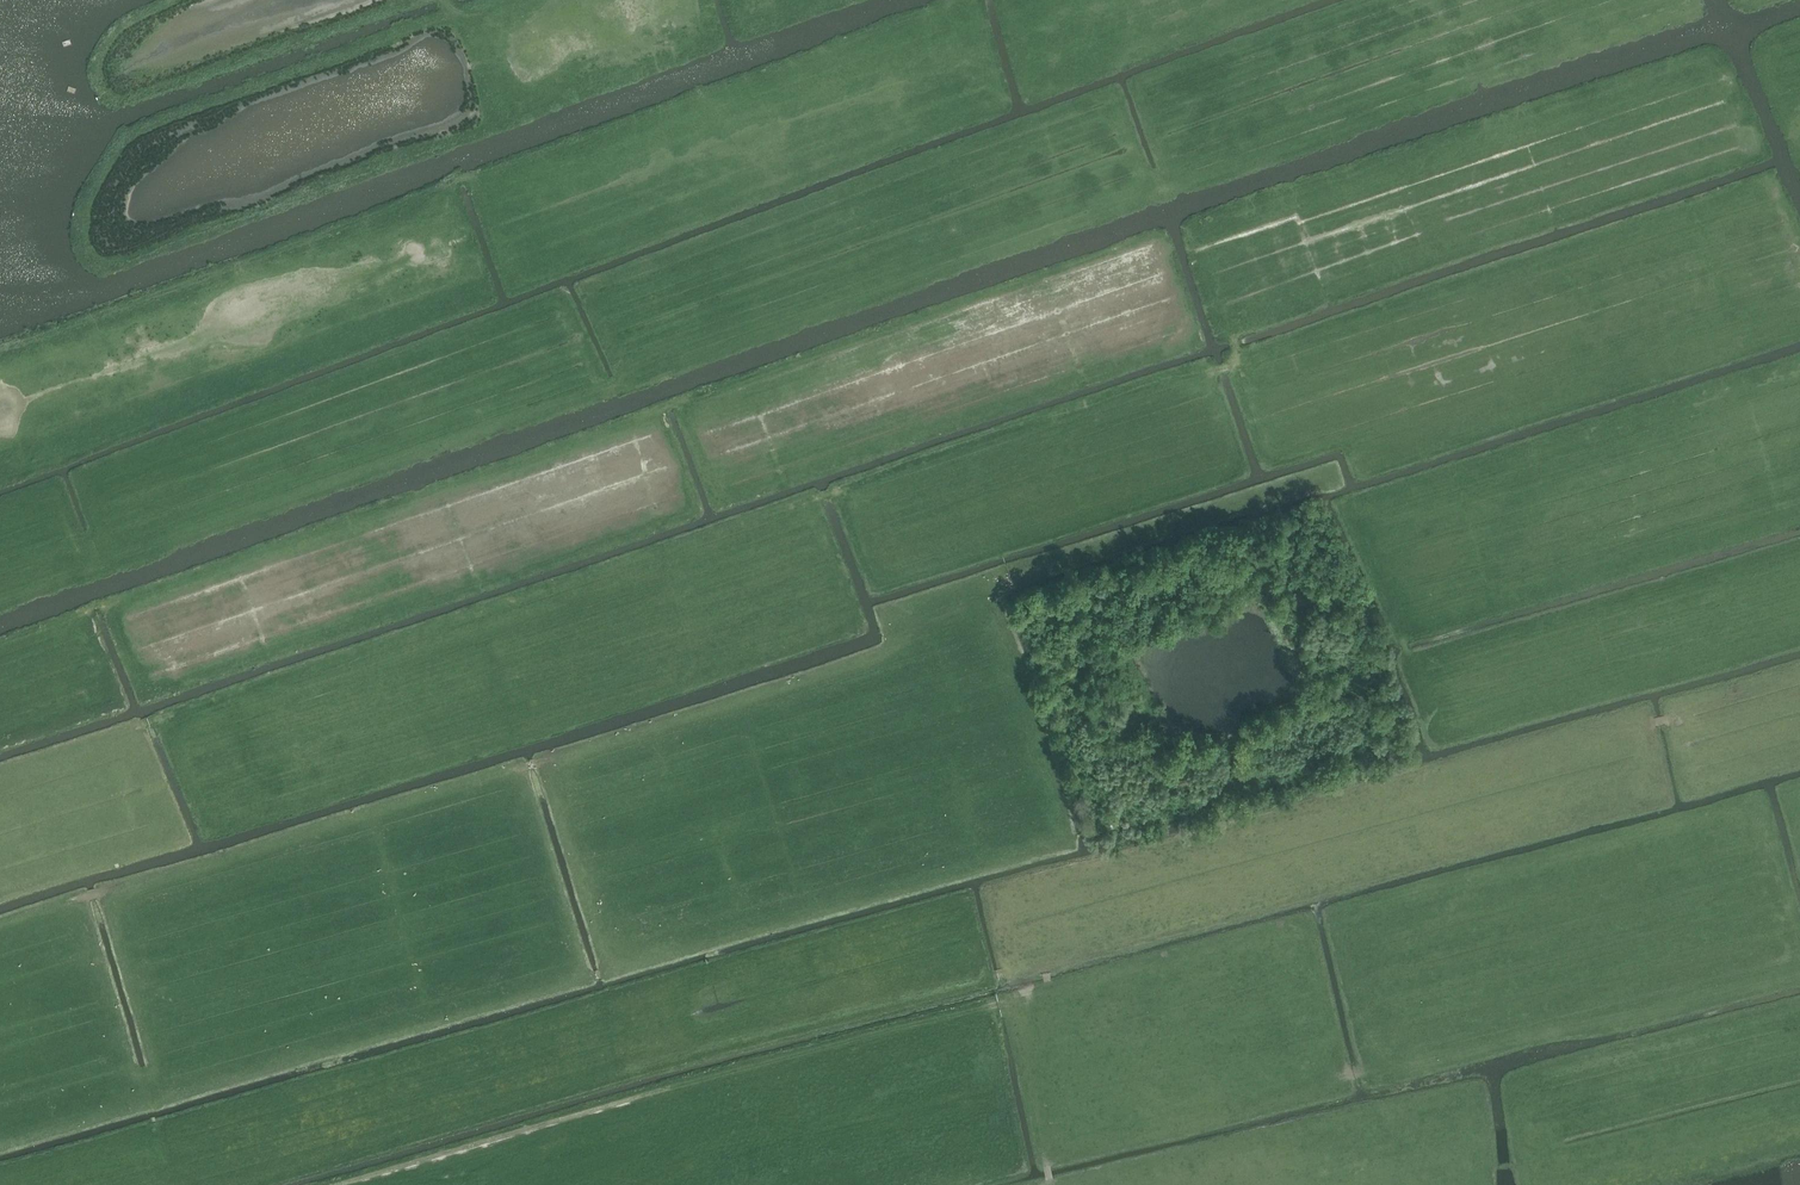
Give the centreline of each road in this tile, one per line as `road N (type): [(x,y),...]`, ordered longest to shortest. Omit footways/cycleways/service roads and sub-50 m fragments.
road 1 (track): [(345,1184),(994,1007),(1010,1008),(1031,1067)]

